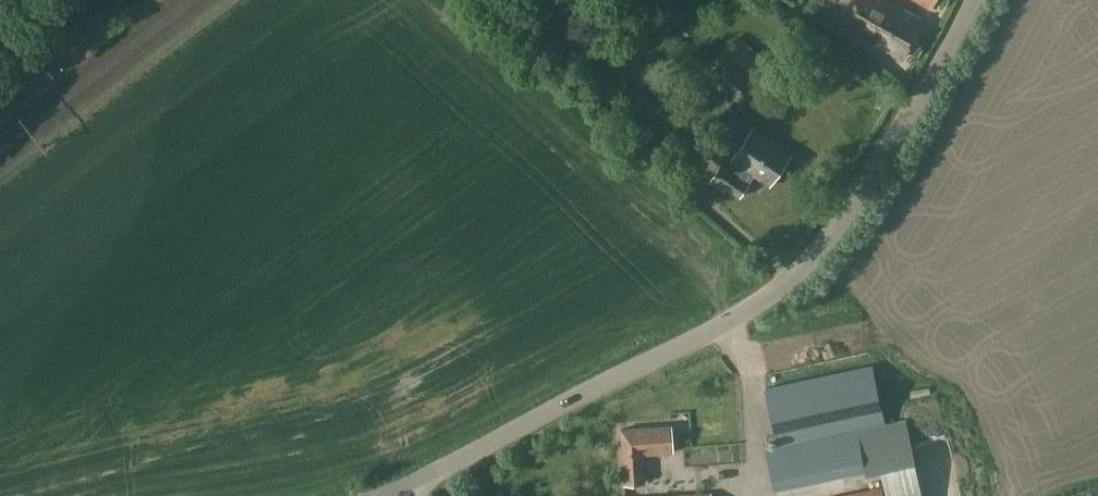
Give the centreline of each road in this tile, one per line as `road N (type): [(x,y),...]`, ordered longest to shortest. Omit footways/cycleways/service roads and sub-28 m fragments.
road 1 (unclassified): [(394,495),(740,316),(794,275),(848,209),(972,0)]

